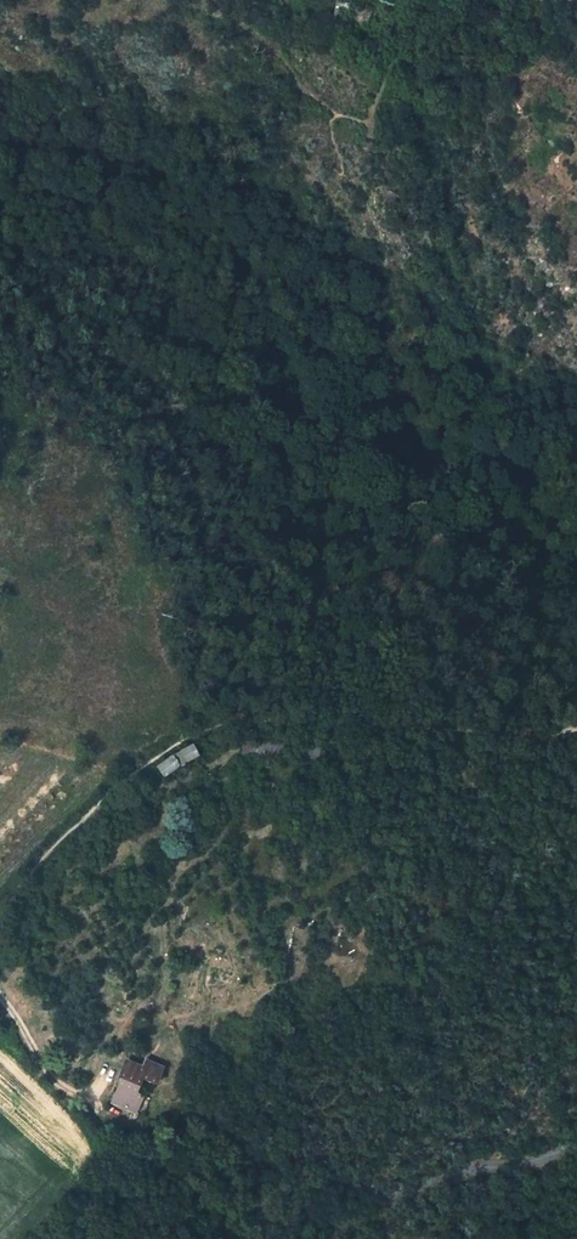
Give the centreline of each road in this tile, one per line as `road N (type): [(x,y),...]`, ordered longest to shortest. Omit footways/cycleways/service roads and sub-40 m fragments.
road 1 (unclassified): [(253,1238),(264,1211),(283,1195),(384,1195),(547,1160),(576,1144)]
road 2 (track): [(190,736),(110,791),(0,903)]

